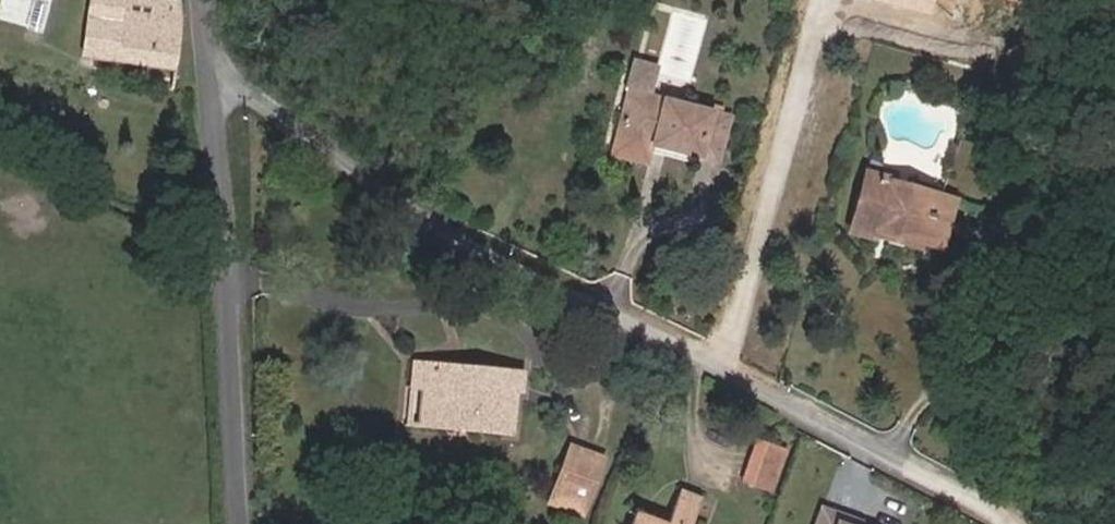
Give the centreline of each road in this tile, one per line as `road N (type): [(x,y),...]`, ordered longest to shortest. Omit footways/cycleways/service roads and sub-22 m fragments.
road 1 (residential): [(897,450),(406,205),(200,68)]
road 2 (residential): [(230,523),(200,68)]

